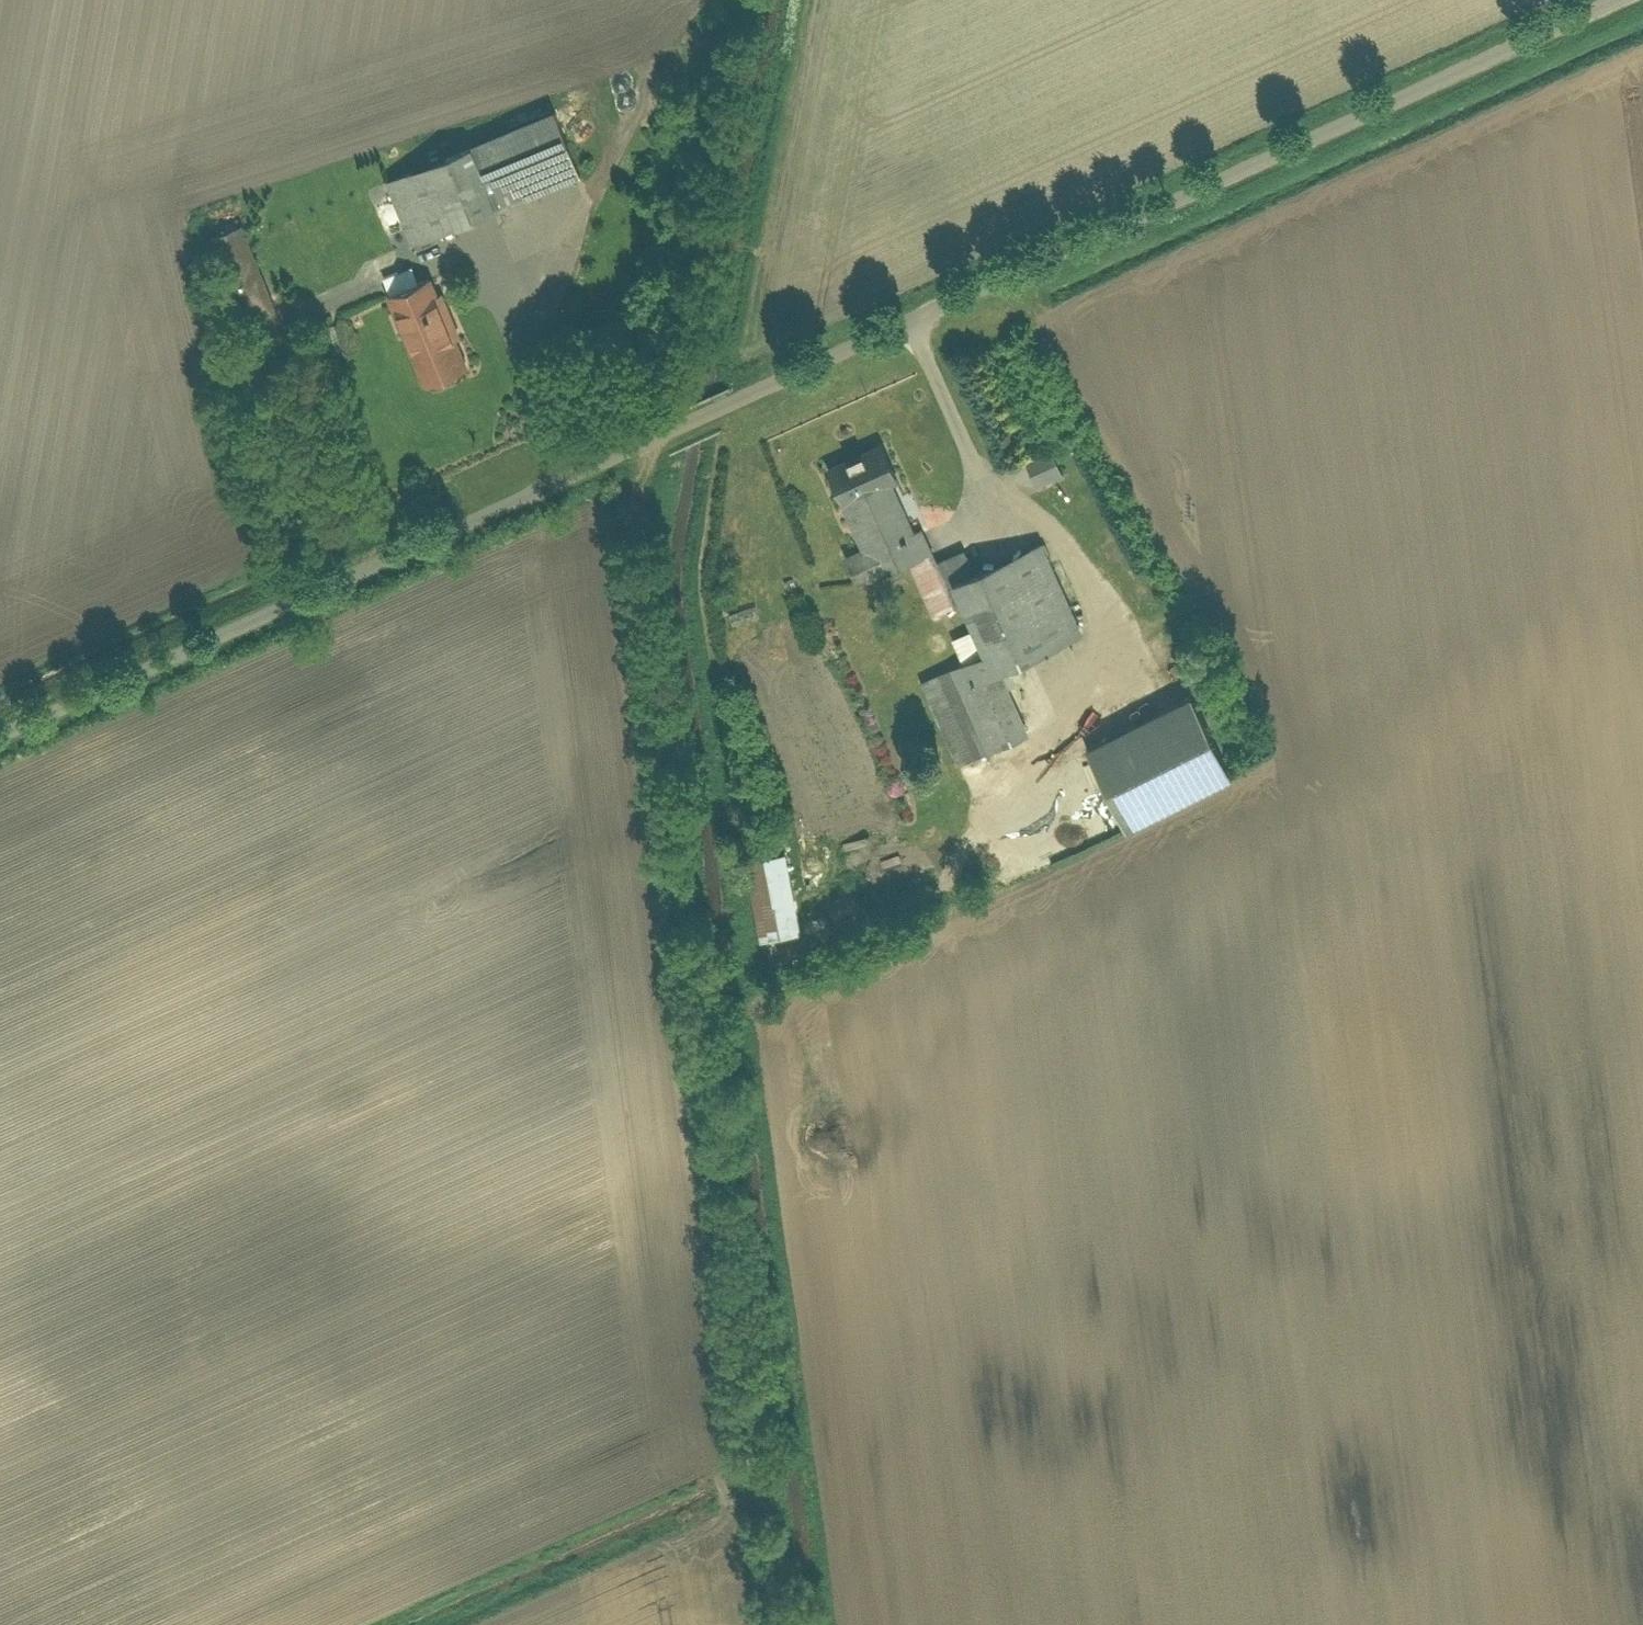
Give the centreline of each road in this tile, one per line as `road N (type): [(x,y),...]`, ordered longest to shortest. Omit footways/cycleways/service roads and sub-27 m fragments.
road 1 (unclassified): [(664,441),(1631,0)]
road 2 (residential): [(0,741),(664,441)]

